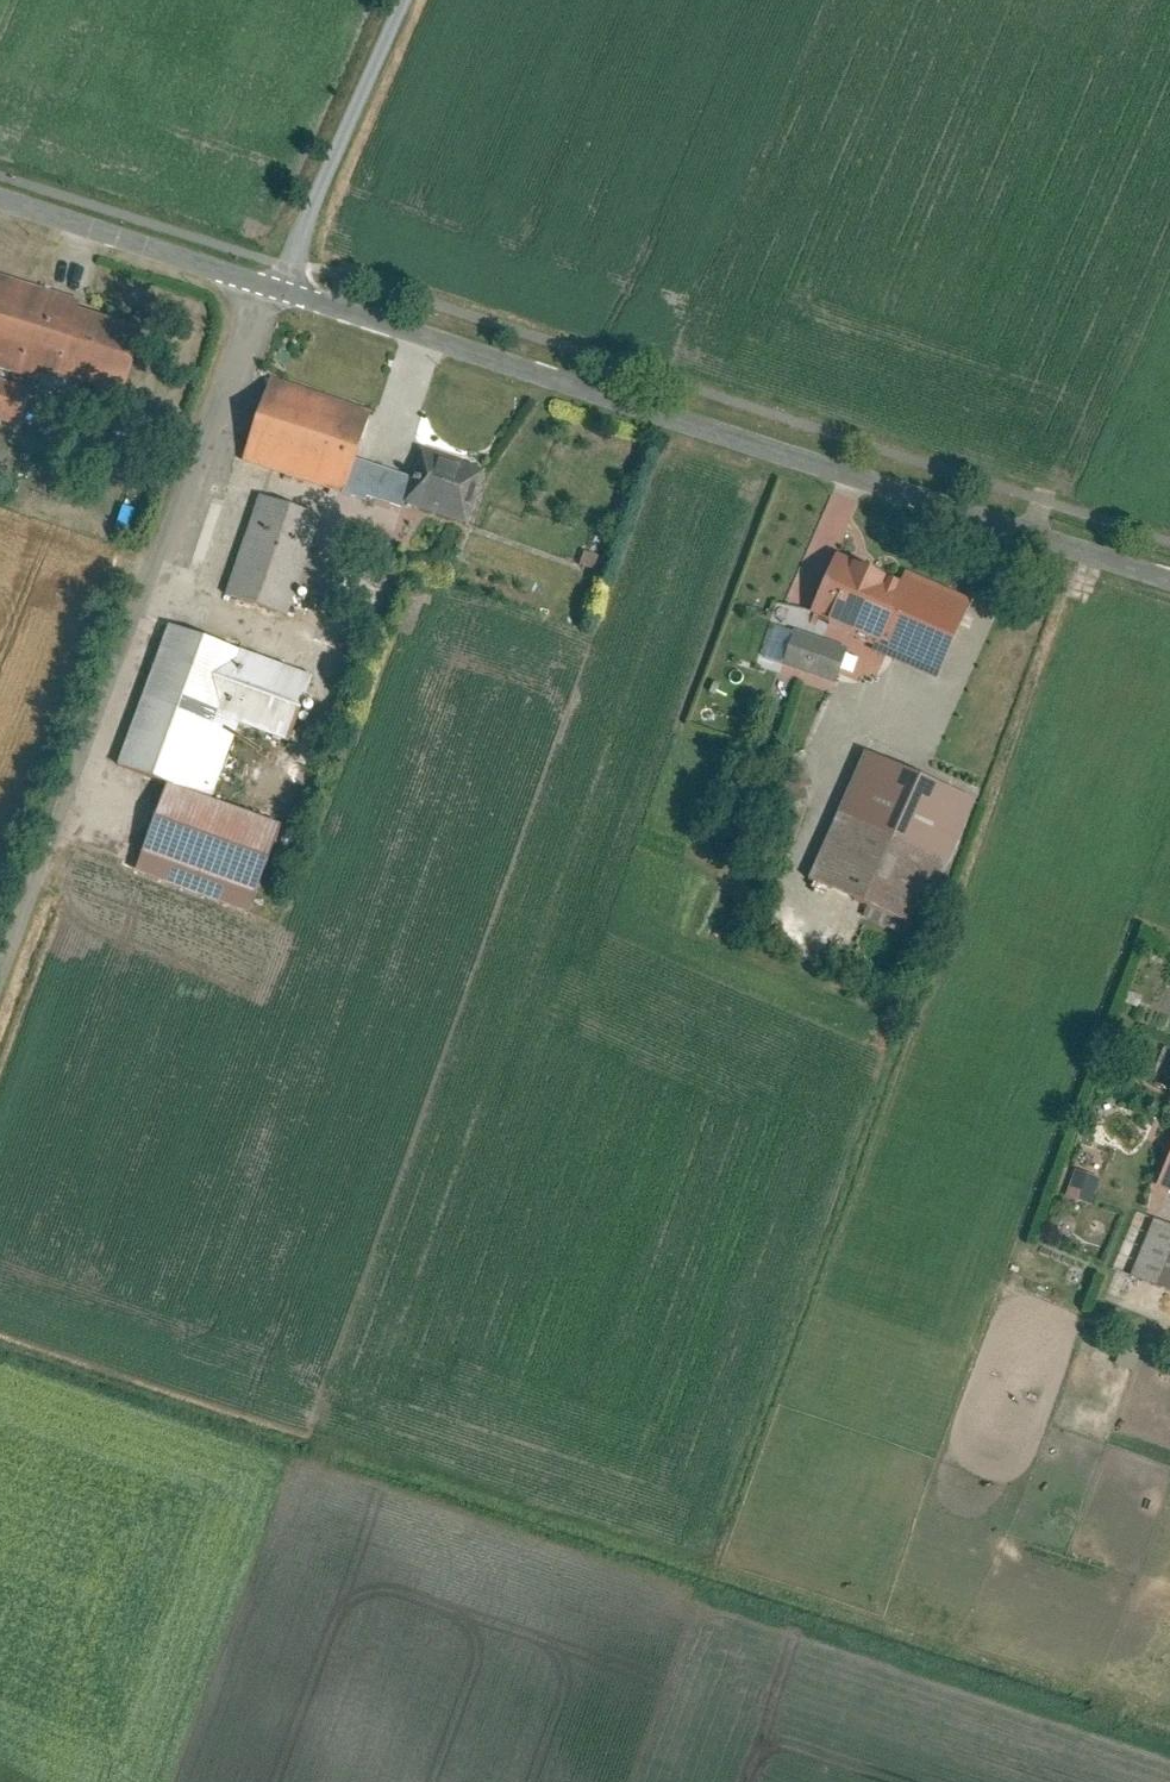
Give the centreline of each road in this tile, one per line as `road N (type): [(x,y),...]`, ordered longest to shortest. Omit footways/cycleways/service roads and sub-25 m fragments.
road 1 (tertiary): [(253,282),(1169,575)]
road 2 (unclassified): [(253,282),(0,958)]
road 3 (unclassified): [(377,0),(253,282)]
road 4 (tertiary): [(0,199),(253,282)]

